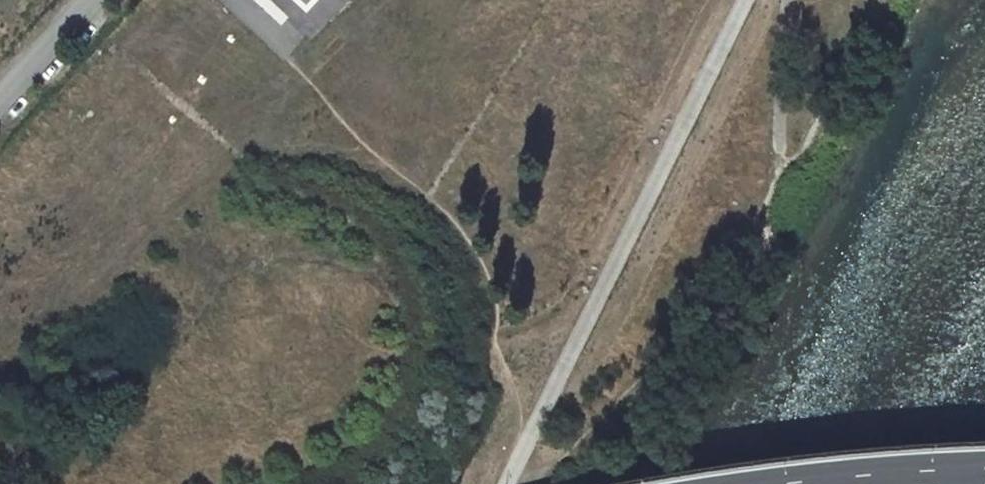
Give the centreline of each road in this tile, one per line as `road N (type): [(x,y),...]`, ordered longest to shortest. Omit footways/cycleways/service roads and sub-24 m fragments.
road 1 (trunk): [(984,469),(811,483)]
road 2 (unclassified): [(0,98),(90,0)]

